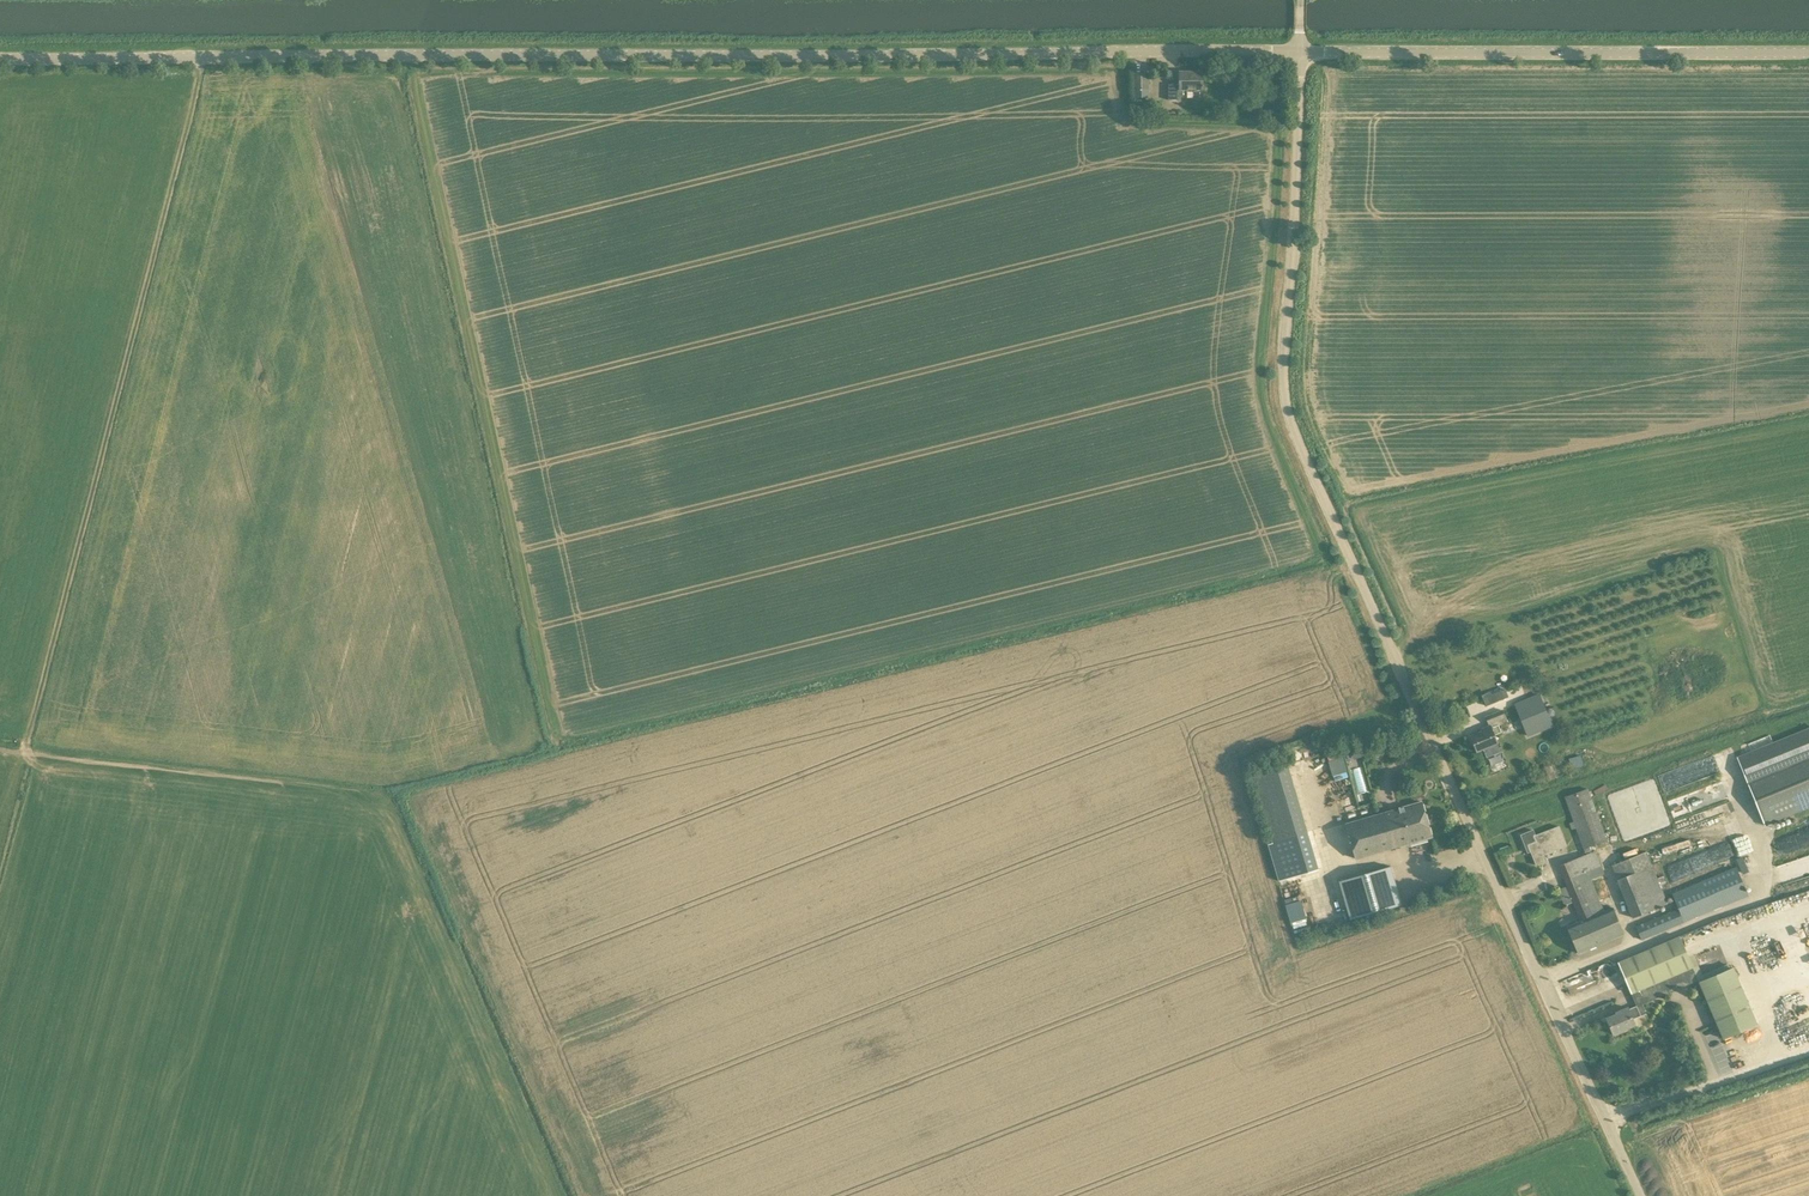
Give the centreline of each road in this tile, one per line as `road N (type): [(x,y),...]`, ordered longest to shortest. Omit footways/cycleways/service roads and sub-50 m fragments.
road 1 (tertiary): [(0,60),(1300,52)]
road 2 (unclassified): [(1640,1195),(1292,425),(1283,367),(1300,52)]
road 3 (tertiary): [(1808,54),(1300,52)]

